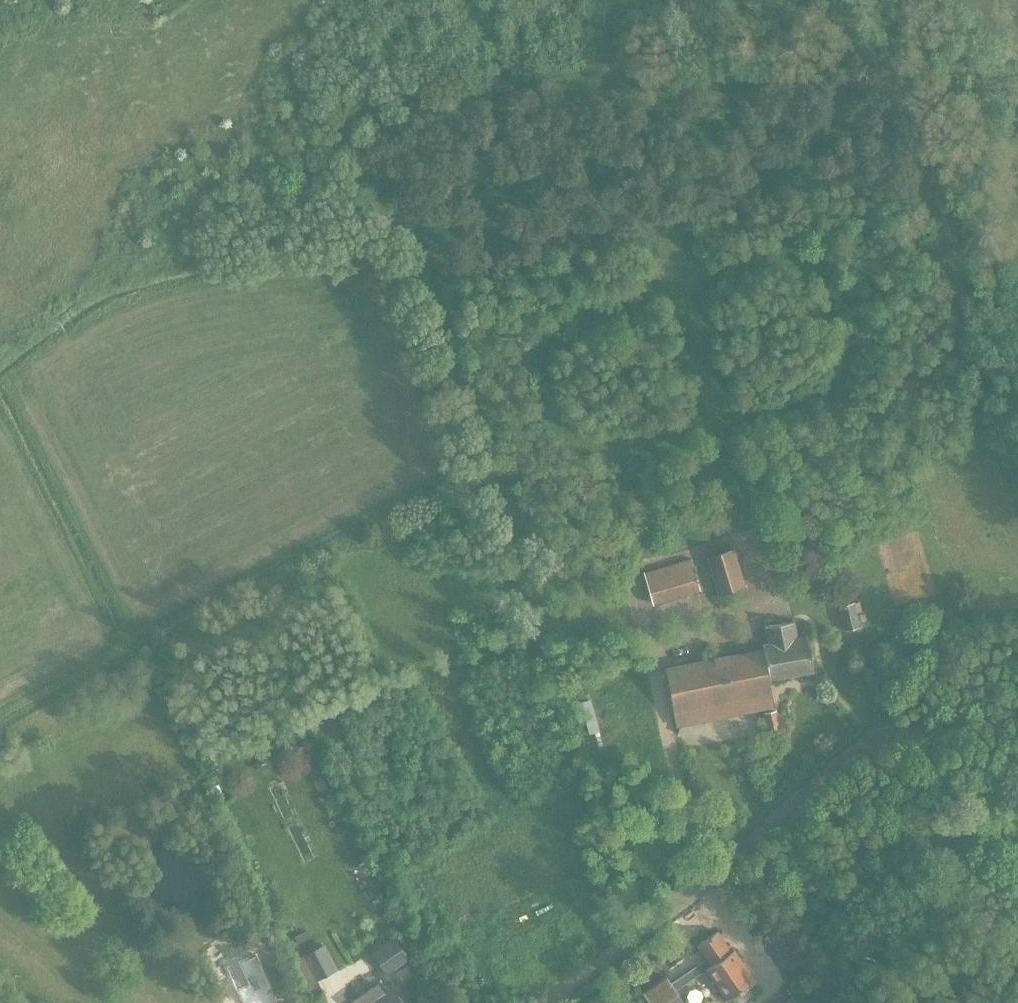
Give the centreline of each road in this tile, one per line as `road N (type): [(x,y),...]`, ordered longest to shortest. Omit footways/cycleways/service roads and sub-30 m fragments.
road 1 (unclassified): [(544,1002),(858,749),(910,733),(1017,720)]

